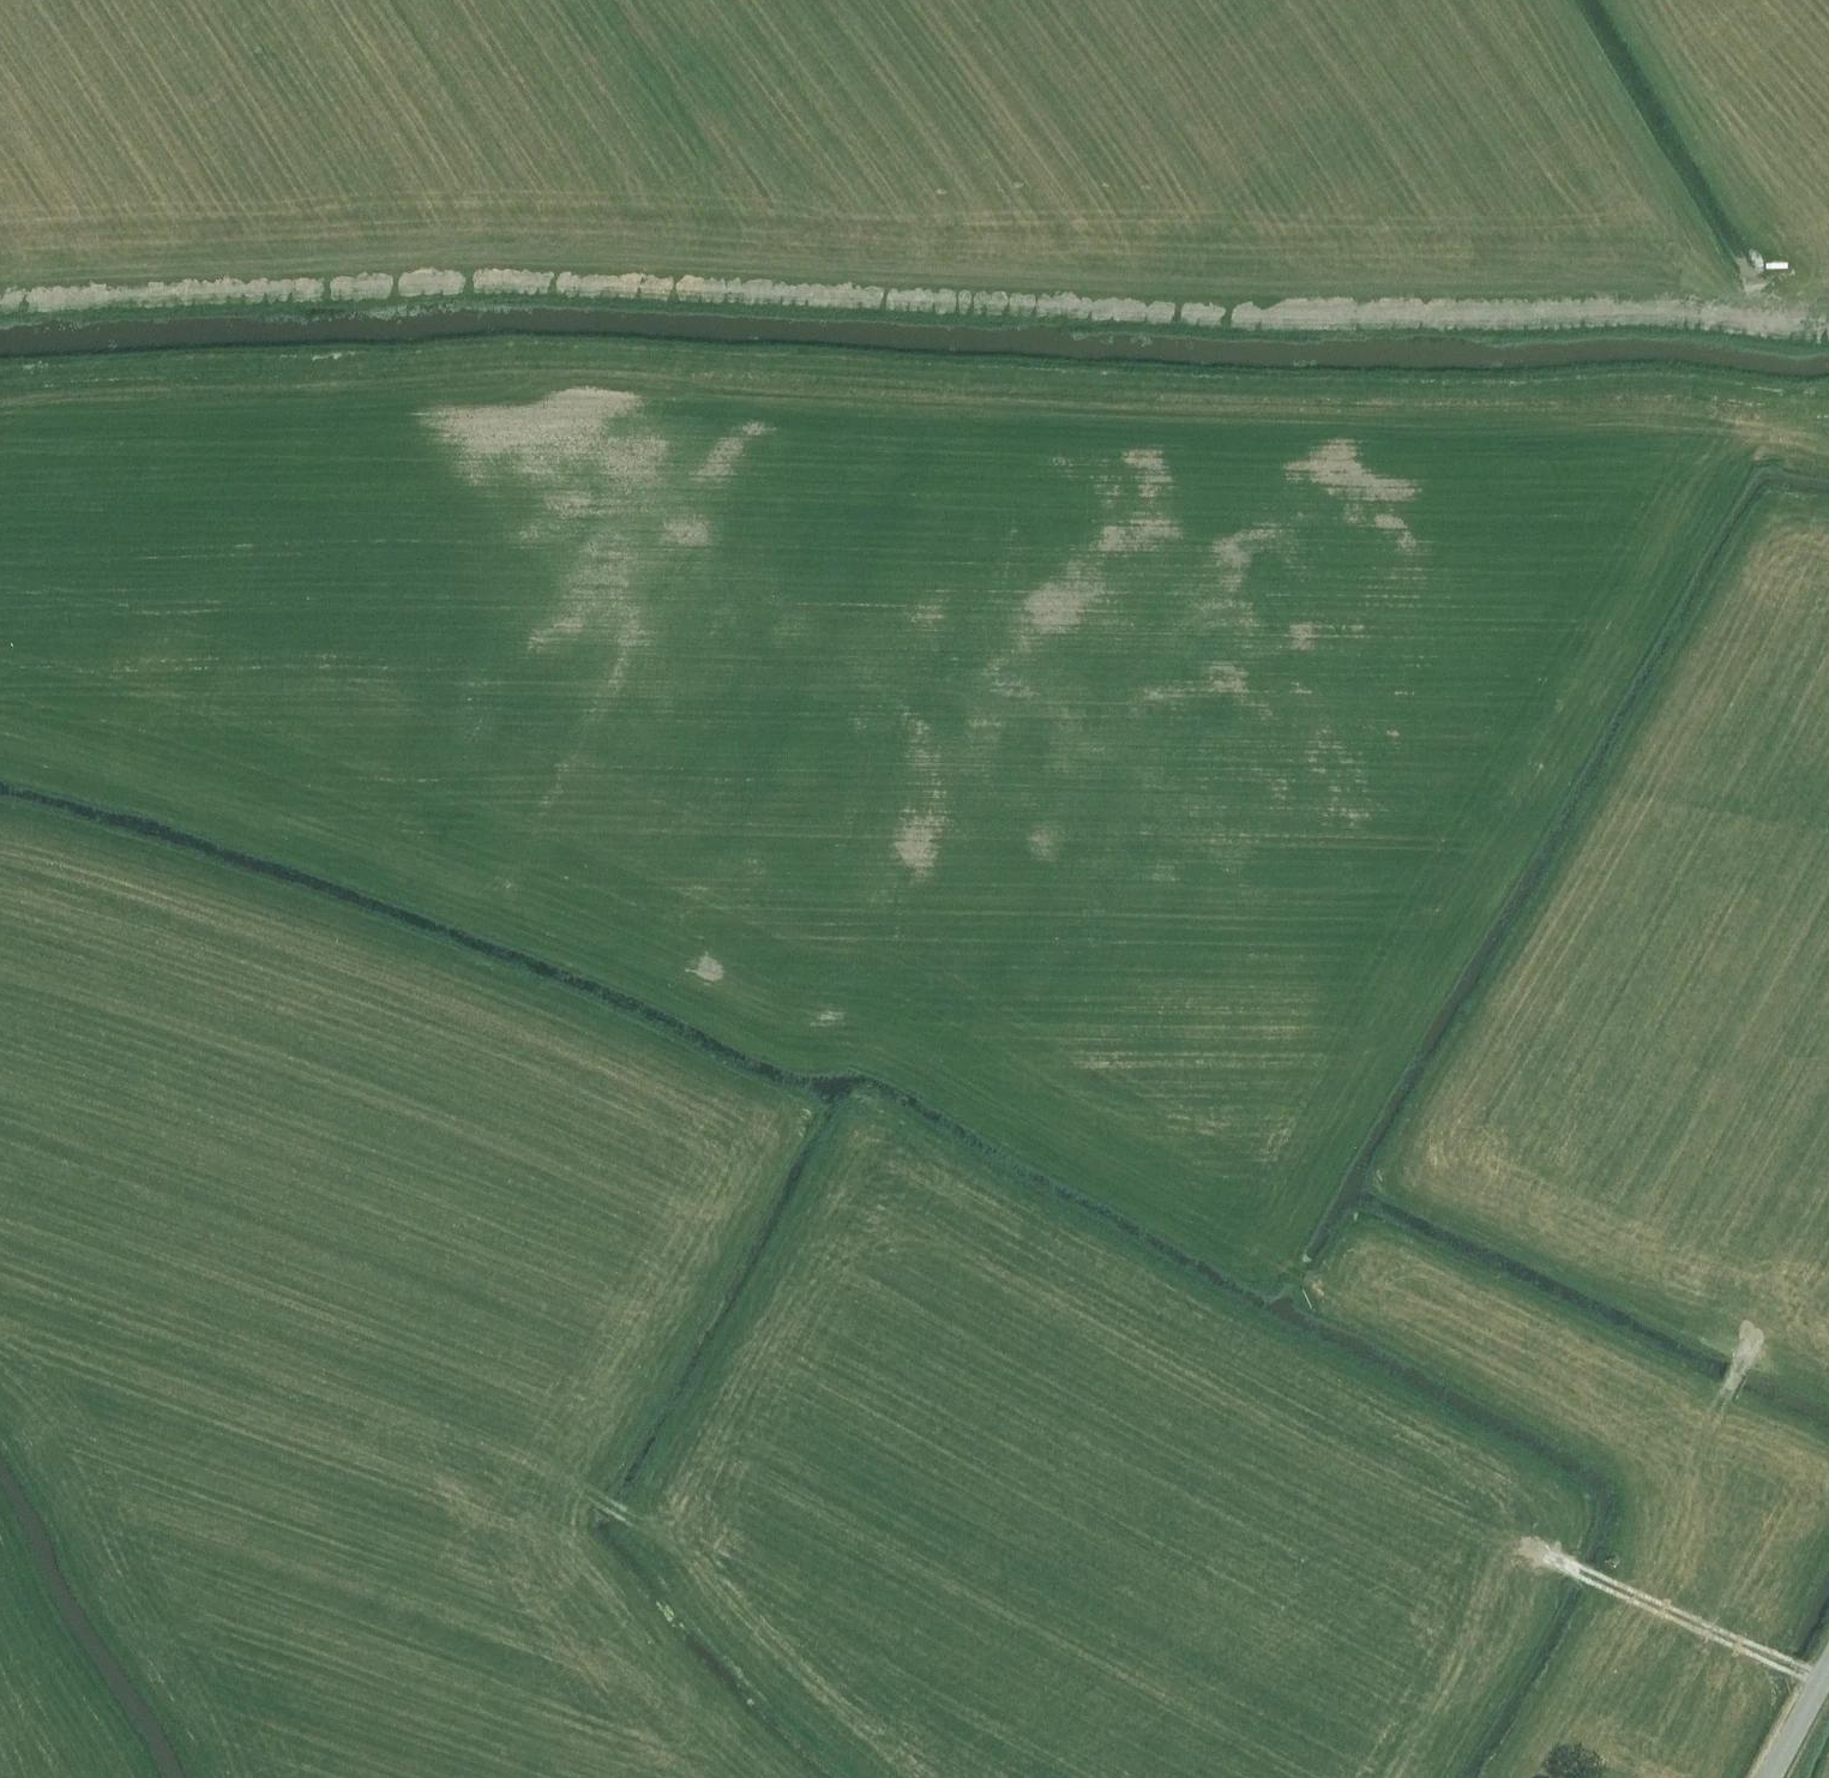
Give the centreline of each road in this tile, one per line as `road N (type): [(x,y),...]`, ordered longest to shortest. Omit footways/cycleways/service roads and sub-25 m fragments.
road 1 (tertiary): [(1771,1777),(1828,1668)]

